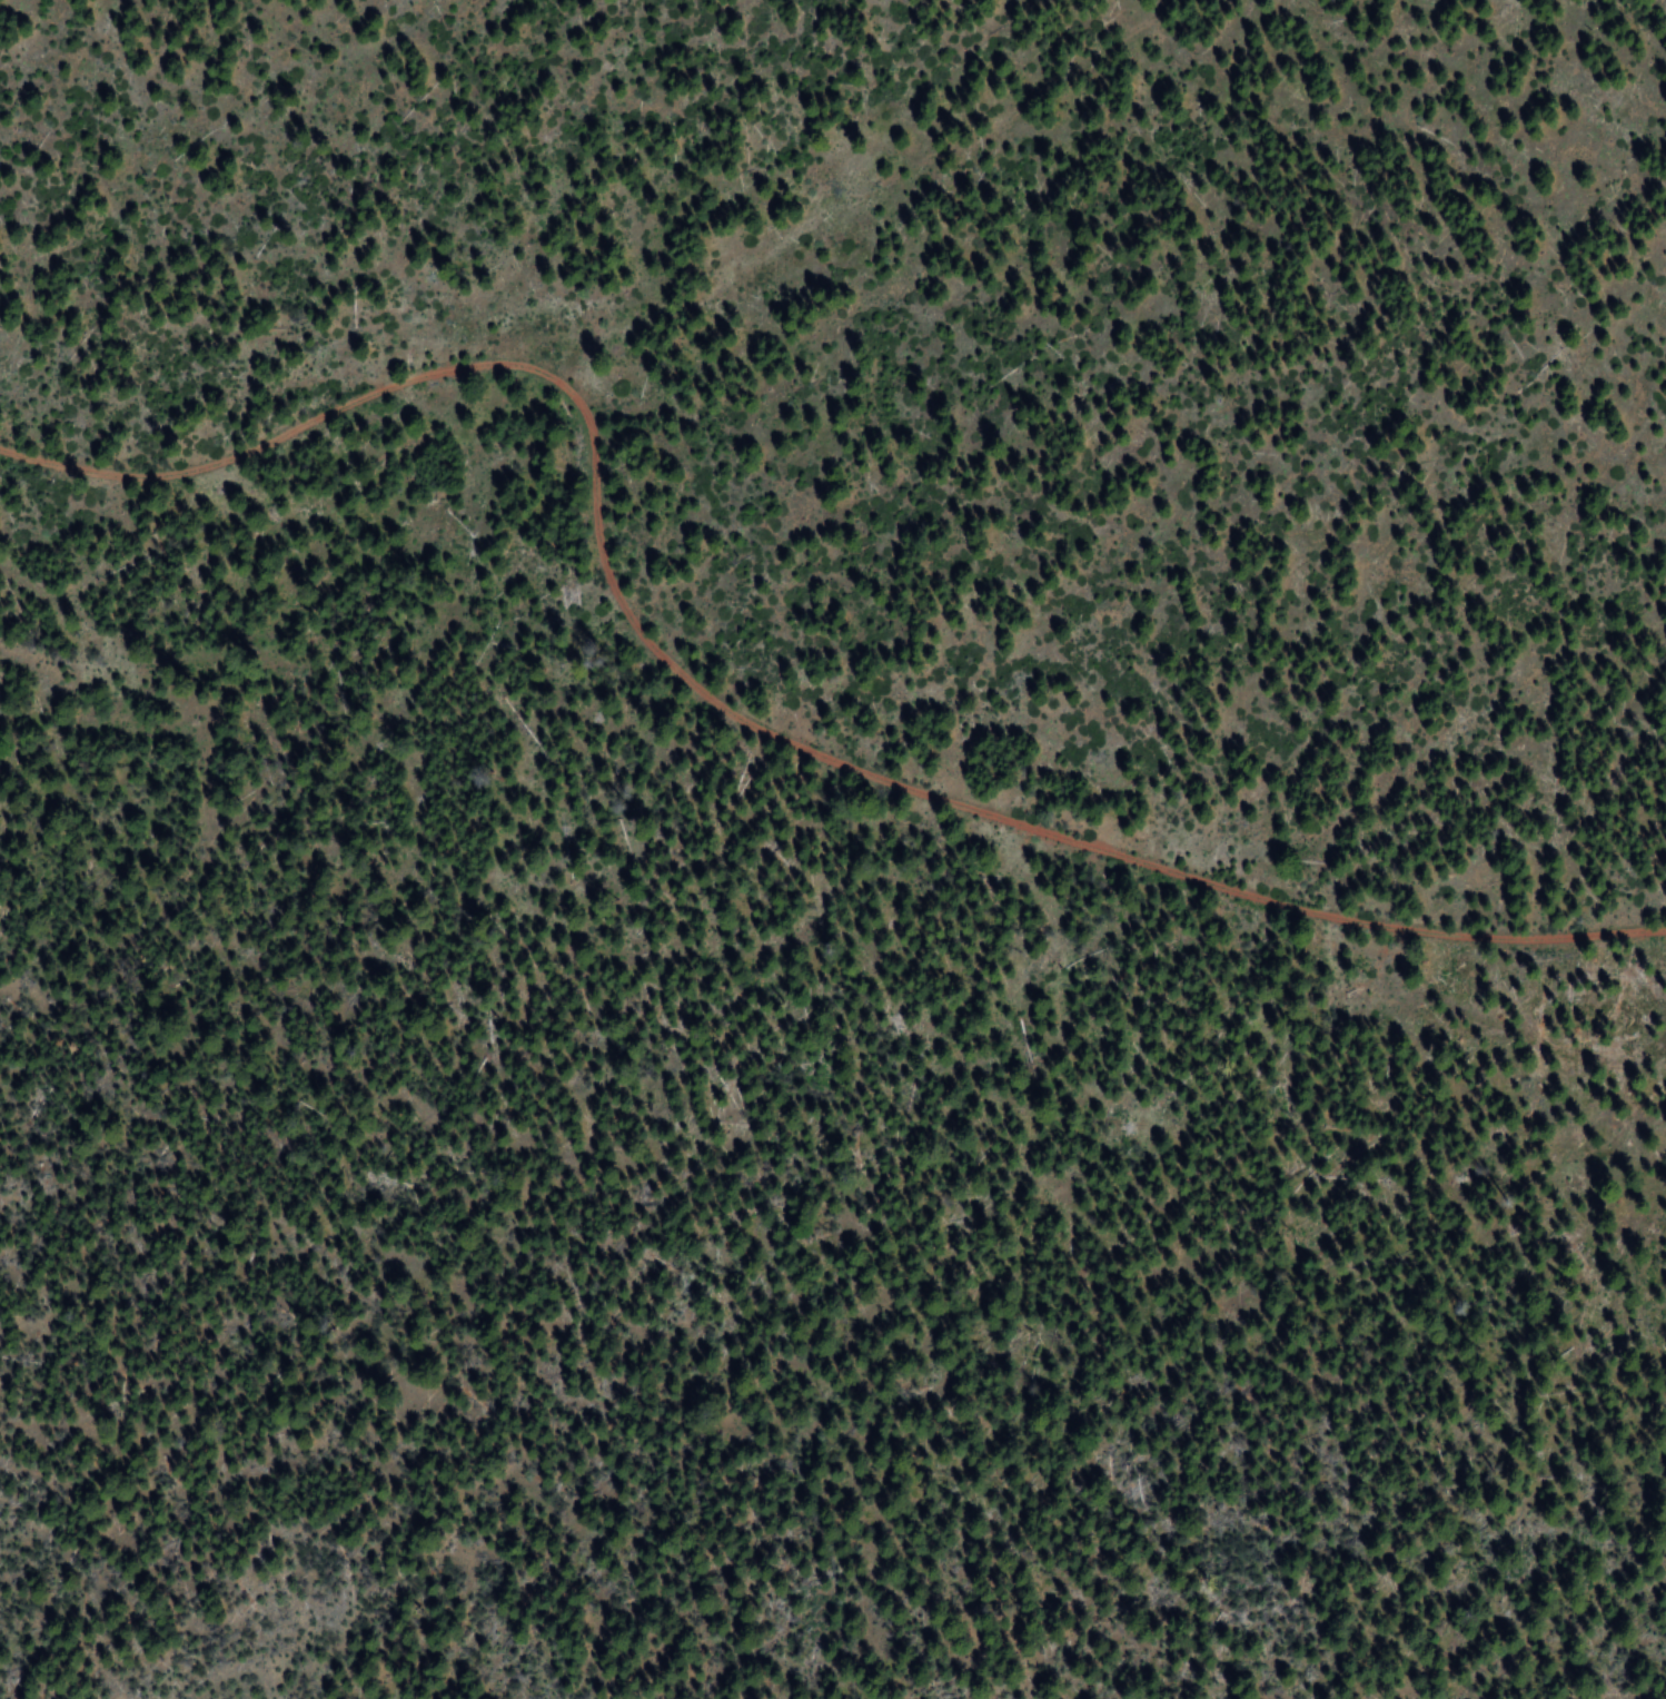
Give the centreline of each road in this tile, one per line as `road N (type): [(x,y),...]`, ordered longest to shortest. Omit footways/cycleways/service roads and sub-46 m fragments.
road 1 (track): [(0,451),(136,472),(238,456),(416,379),(497,360),(555,377),(578,397),(593,426),(597,542),(611,585),(633,622),(736,718),(1085,844),(1322,912),(1457,938),(1665,926)]

